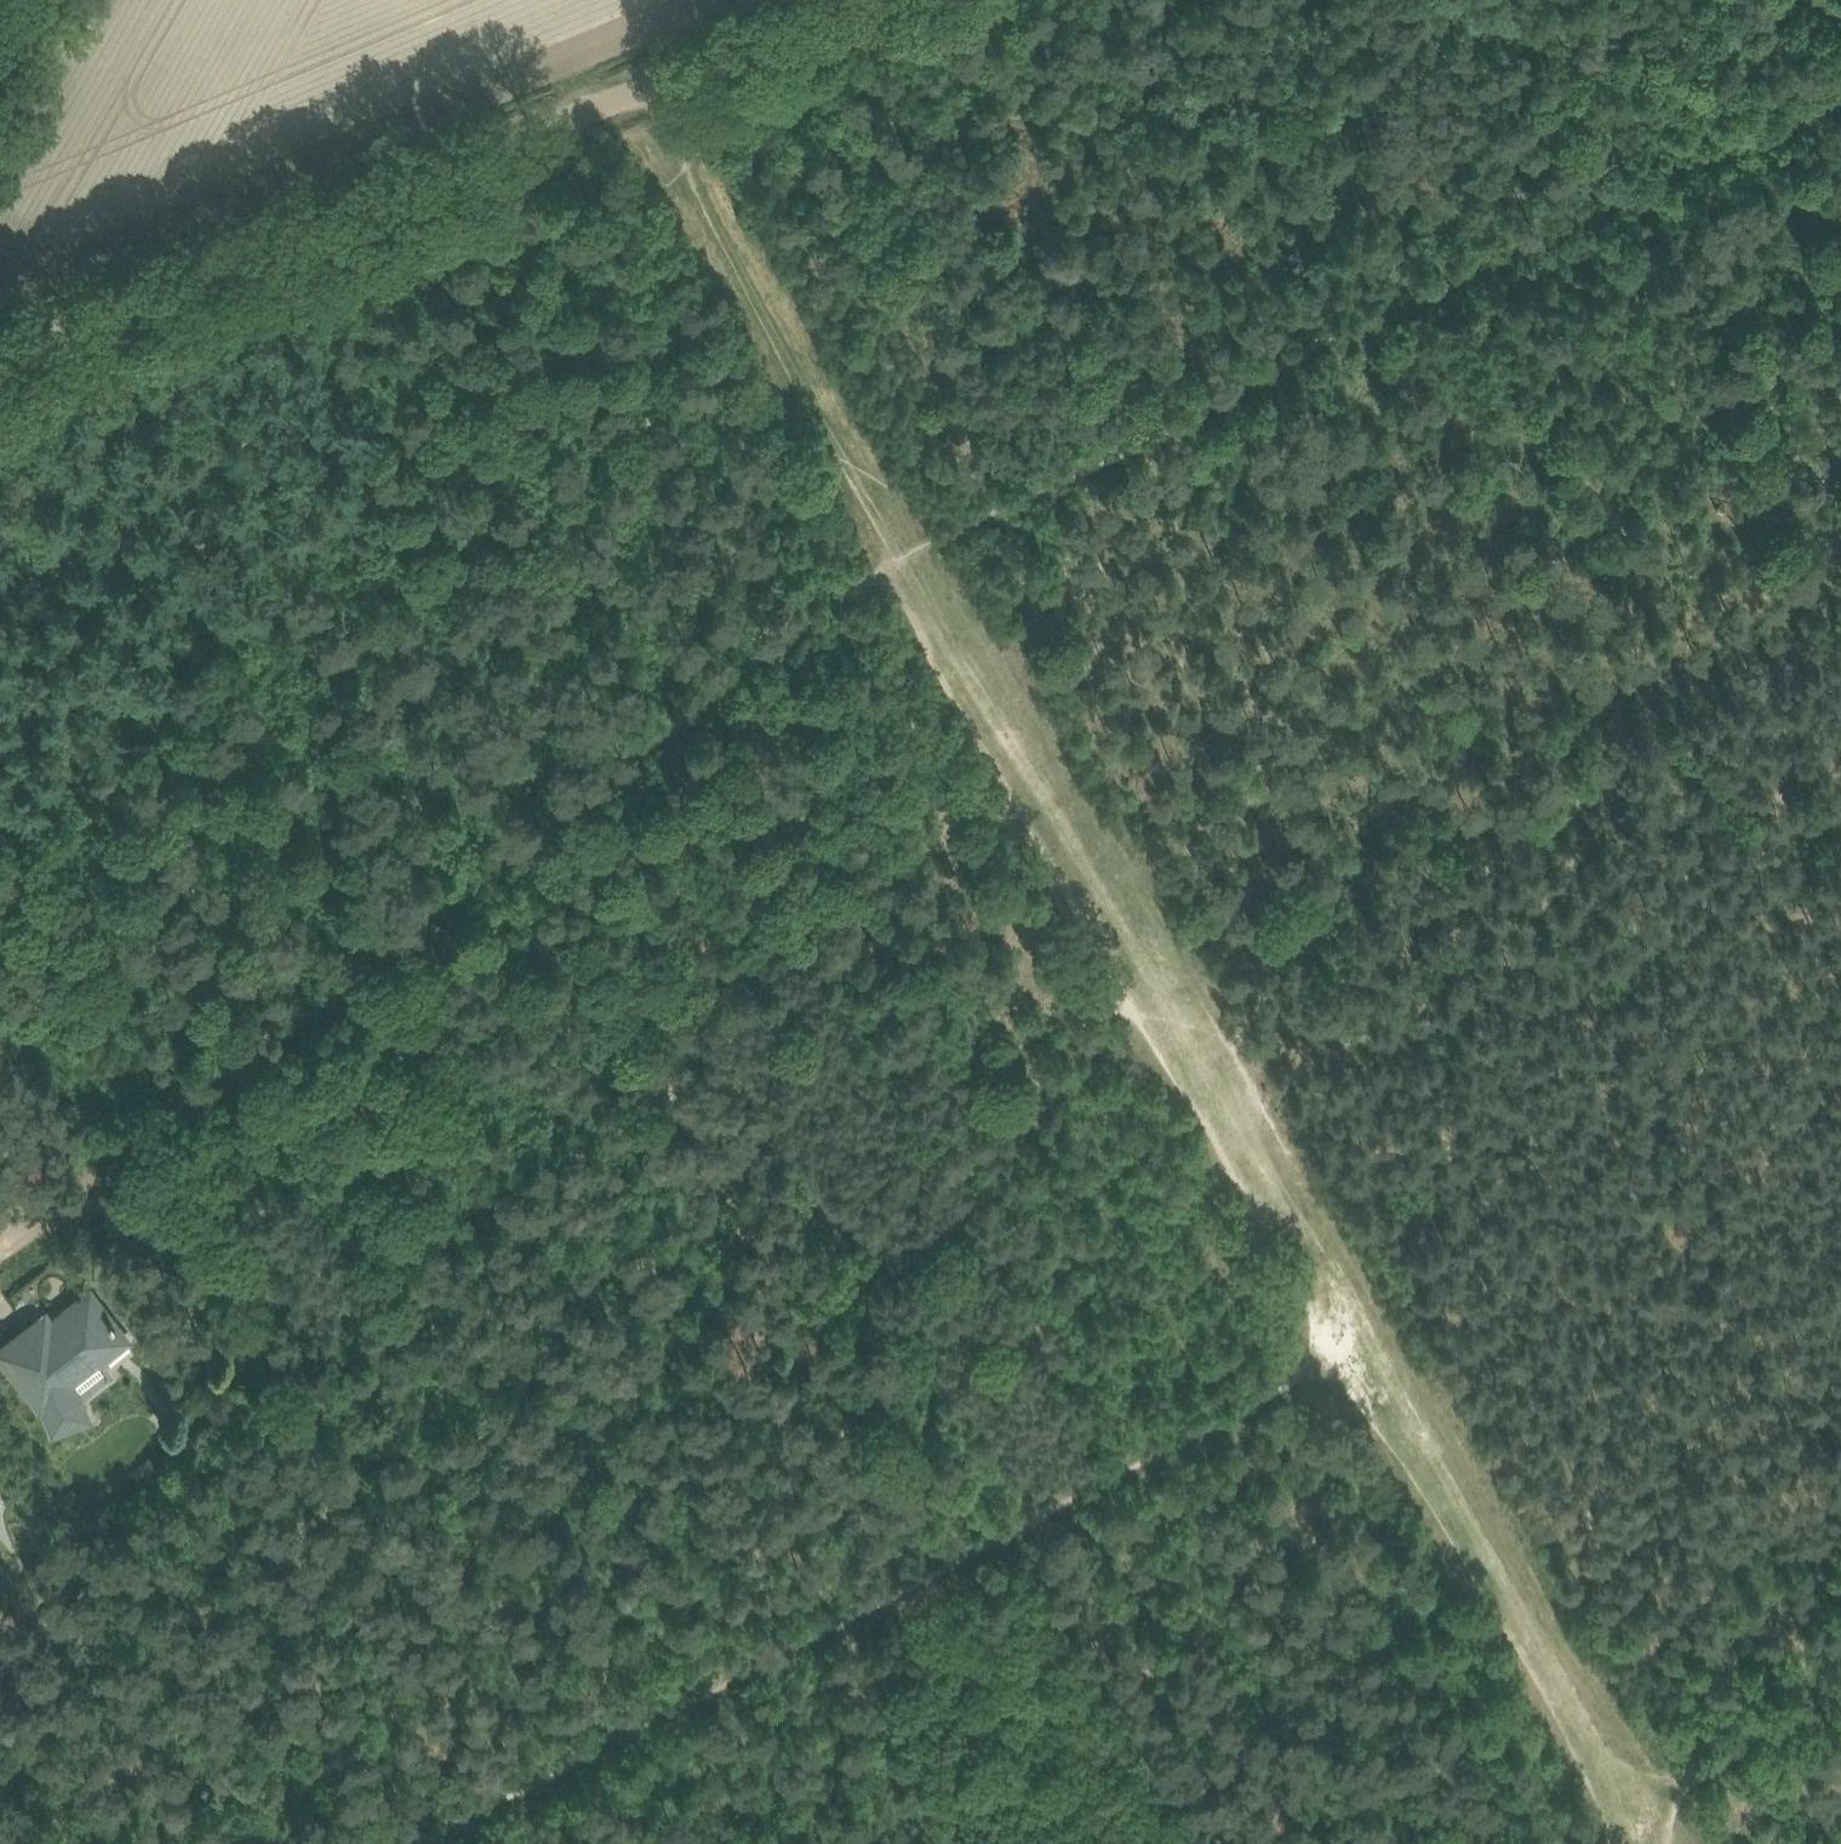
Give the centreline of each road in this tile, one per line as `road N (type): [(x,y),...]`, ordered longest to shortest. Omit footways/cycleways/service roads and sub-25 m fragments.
road 1 (track): [(1645,1800),(691,167)]
road 2 (track): [(891,0),(0,374)]

